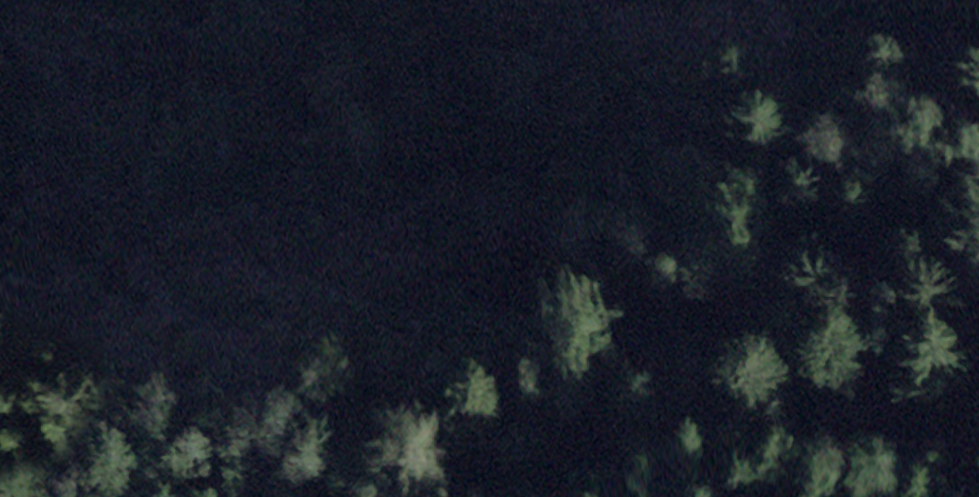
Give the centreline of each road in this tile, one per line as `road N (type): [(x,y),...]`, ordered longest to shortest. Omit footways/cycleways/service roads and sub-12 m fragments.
road 1 (motorway): [(0,300),(466,308),(978,274)]
road 2 (motorway): [(978,120),(461,149),(0,146)]

